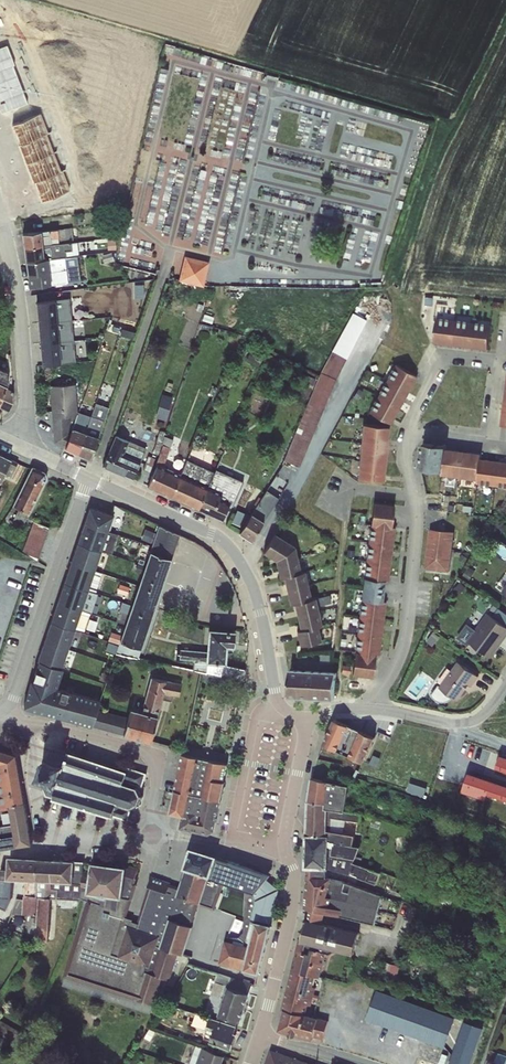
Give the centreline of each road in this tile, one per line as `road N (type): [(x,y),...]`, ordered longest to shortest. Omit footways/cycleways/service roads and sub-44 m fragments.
road 1 (residential): [(86,478),(180,516),(229,547),(250,588),(280,697)]
road 2 (residential): [(365,705),(390,671),(407,624),(420,506),(406,436)]
road 3 (residential): [(8,711),(86,478)]
road 4 (residential): [(148,822),(145,835),(56,828),(43,819),(20,715)]
road 5 (residential): [(20,447),(23,308),(0,227)]
road 6 (residential): [(20,715),(162,752),(148,822)]
road 7 (residential): [(292,864),(293,912),(259,1036)]
road 8 (residential): [(280,697),(255,718),(227,844)]
road 9 (residential): [(365,705),(448,727),(475,725),(505,687)]
road 10 (residential): [(292,864),(284,837),(306,718)]
road 11 (residential): [(406,436),(446,358),(503,367)]

